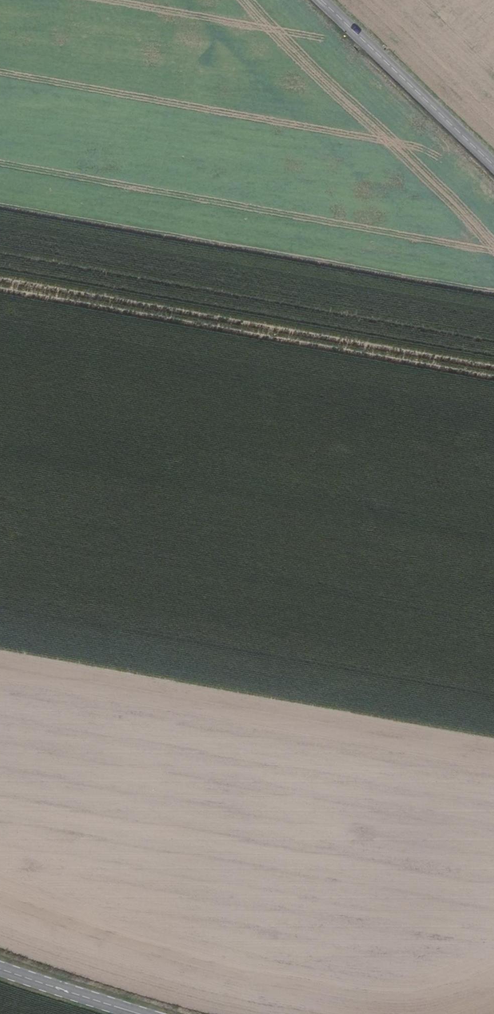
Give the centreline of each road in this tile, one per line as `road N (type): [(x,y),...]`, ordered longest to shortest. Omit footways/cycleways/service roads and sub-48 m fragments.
road 1 (tertiary): [(321,0),(493,167)]
road 2 (tertiary): [(0,969),(141,1013)]

